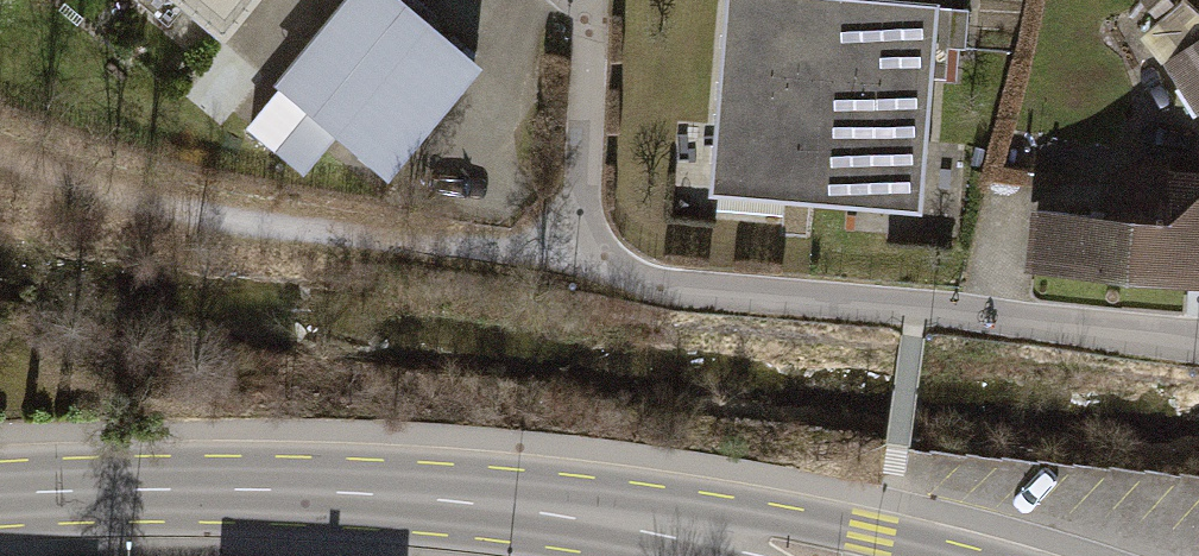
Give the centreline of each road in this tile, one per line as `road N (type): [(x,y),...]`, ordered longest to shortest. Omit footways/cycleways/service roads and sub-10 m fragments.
road 1 (residential): [(1198,341),(919,307),(661,289),(622,273),(597,244),(584,210),(589,0)]
road 2 (secondary): [(0,499),(181,489),(459,501),(817,555)]

